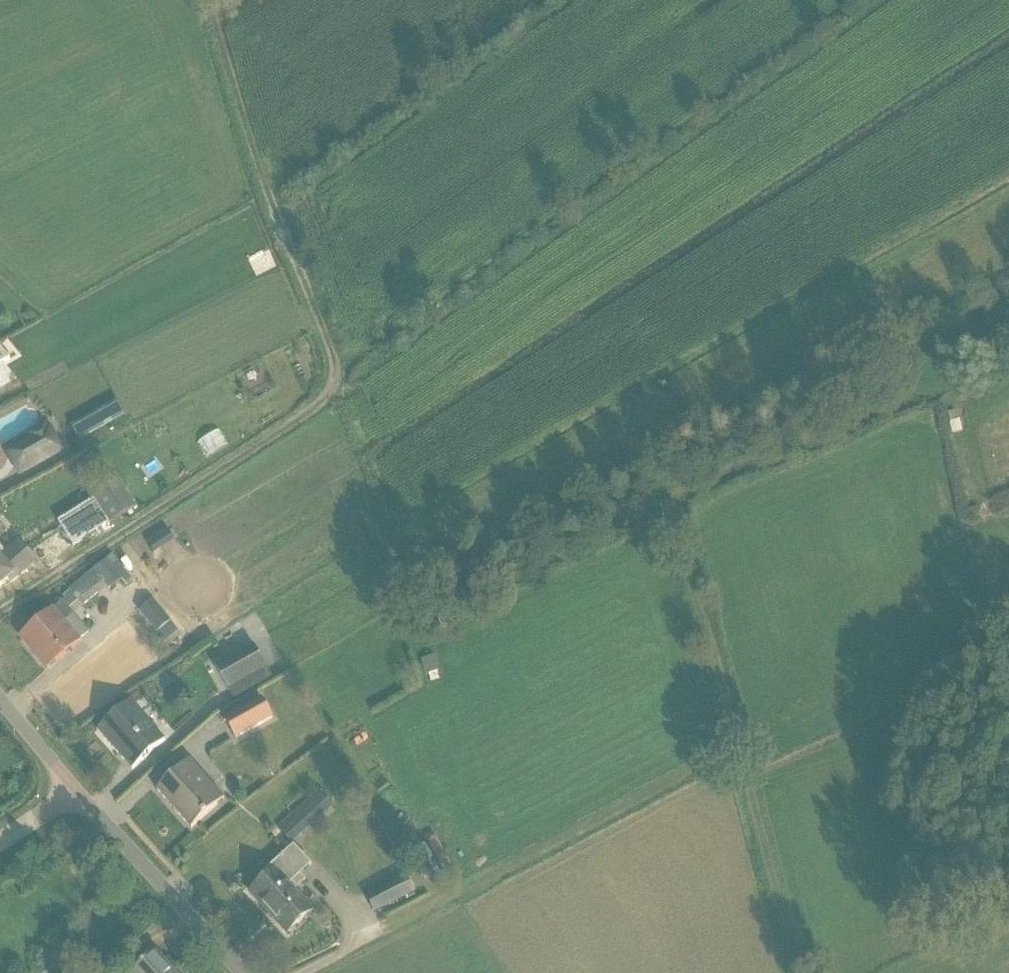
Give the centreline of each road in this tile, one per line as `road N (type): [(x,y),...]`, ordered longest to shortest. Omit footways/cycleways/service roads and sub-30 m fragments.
road 1 (track): [(212,0),(259,179),(317,311),(337,383),(293,423),(0,612)]
road 2 (track): [(646,452),(681,536),(793,972)]
road 3 (residential): [(242,972),(77,792)]

